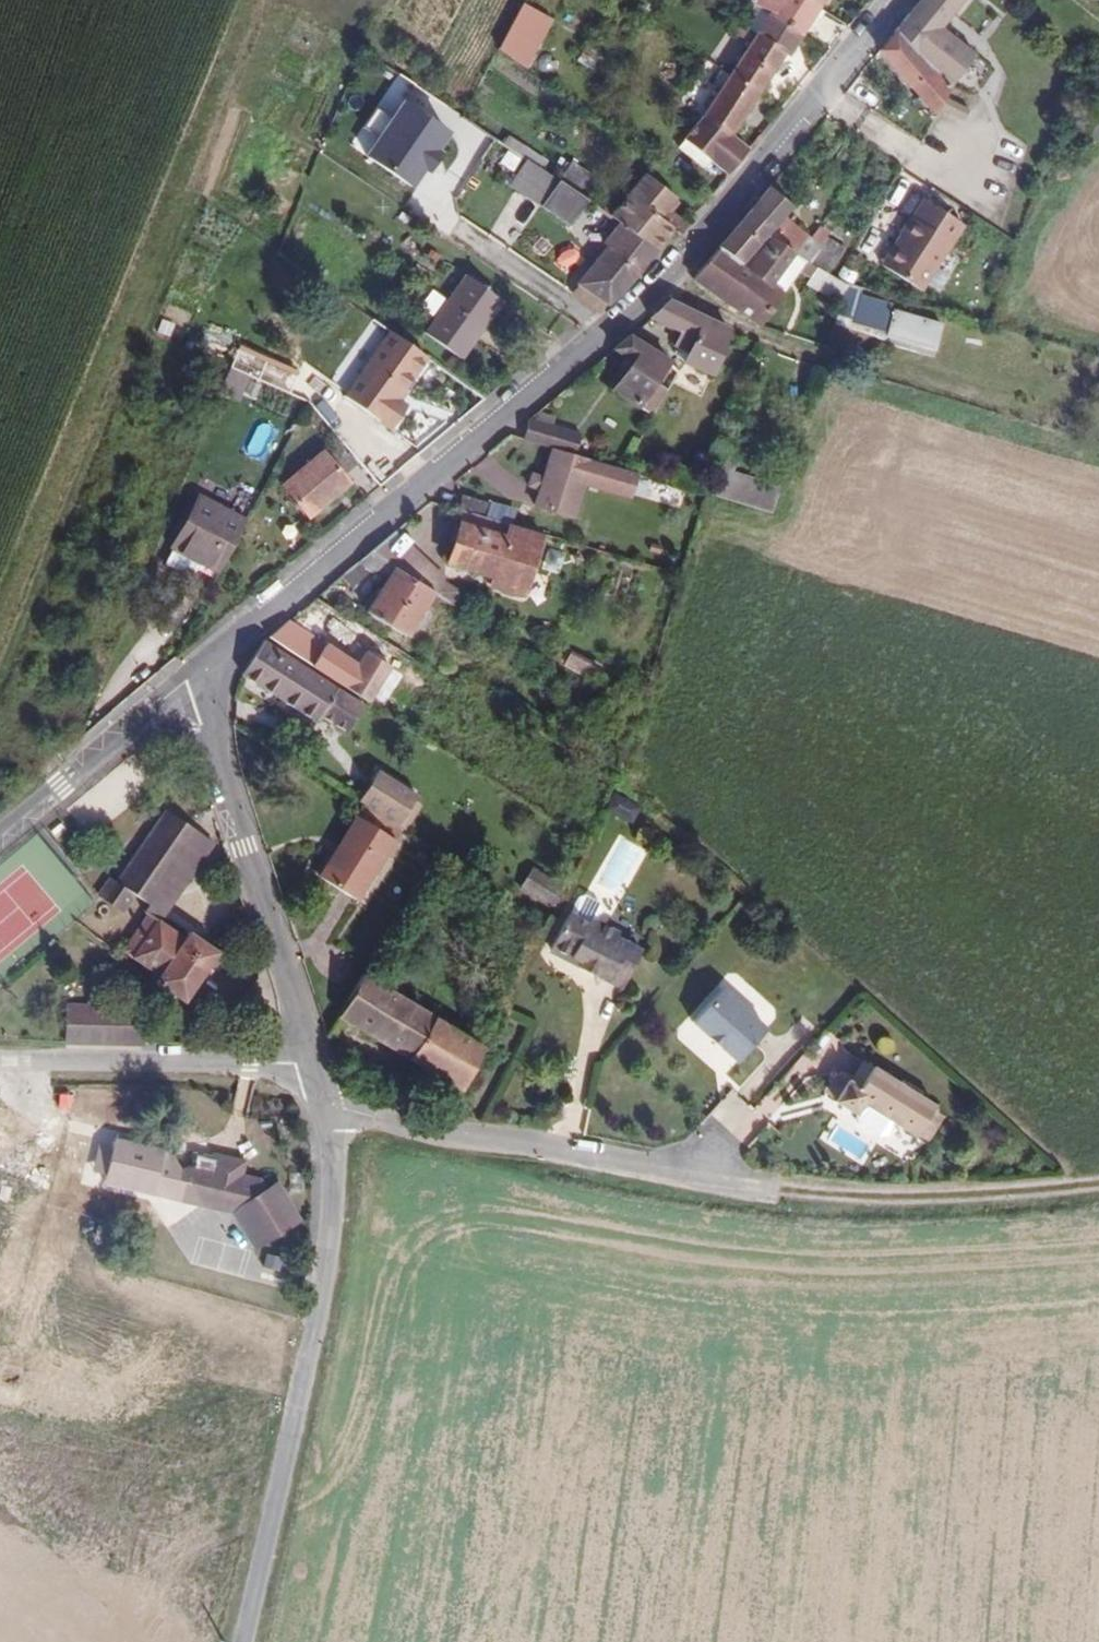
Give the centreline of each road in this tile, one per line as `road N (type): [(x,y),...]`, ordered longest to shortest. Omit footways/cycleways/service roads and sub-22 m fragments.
road 1 (tertiary): [(206,668),(679,260),(888,0)]
road 2 (tertiary): [(327,1103),(335,1161),(328,1252),(239,1641)]
road 3 (unclassified): [(781,1191),(327,1103)]
road 4 (tertiary): [(206,668),(247,847),(314,1061)]
road 5 (track): [(1098,1184),(960,1196),(781,1191)]
road 6 (tertiary): [(0,1062),(314,1061)]
road 7 (tertiary): [(0,829),(206,668)]

